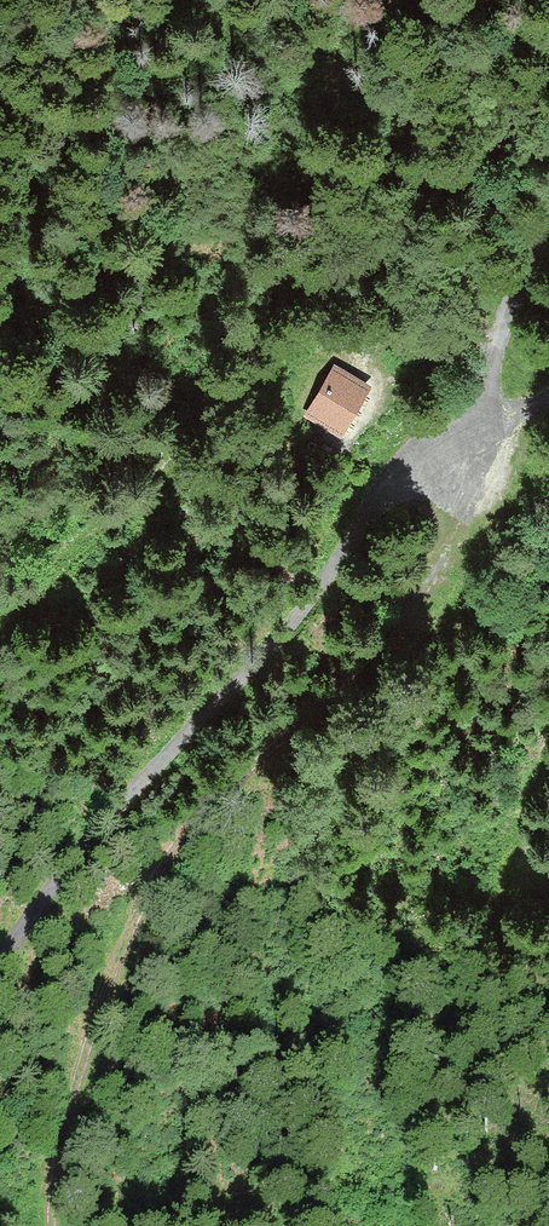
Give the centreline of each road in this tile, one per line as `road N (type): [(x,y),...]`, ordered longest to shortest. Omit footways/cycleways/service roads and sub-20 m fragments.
road 1 (track): [(54,1225),(62,1147),(86,1049),(147,897),(215,801),(417,607),(446,549),(473,432)]
road 2 (track): [(0,967),(70,871),(262,666),(366,525),(424,466),(473,432)]
road 3 (track): [(473,432),(500,331),(548,205)]

